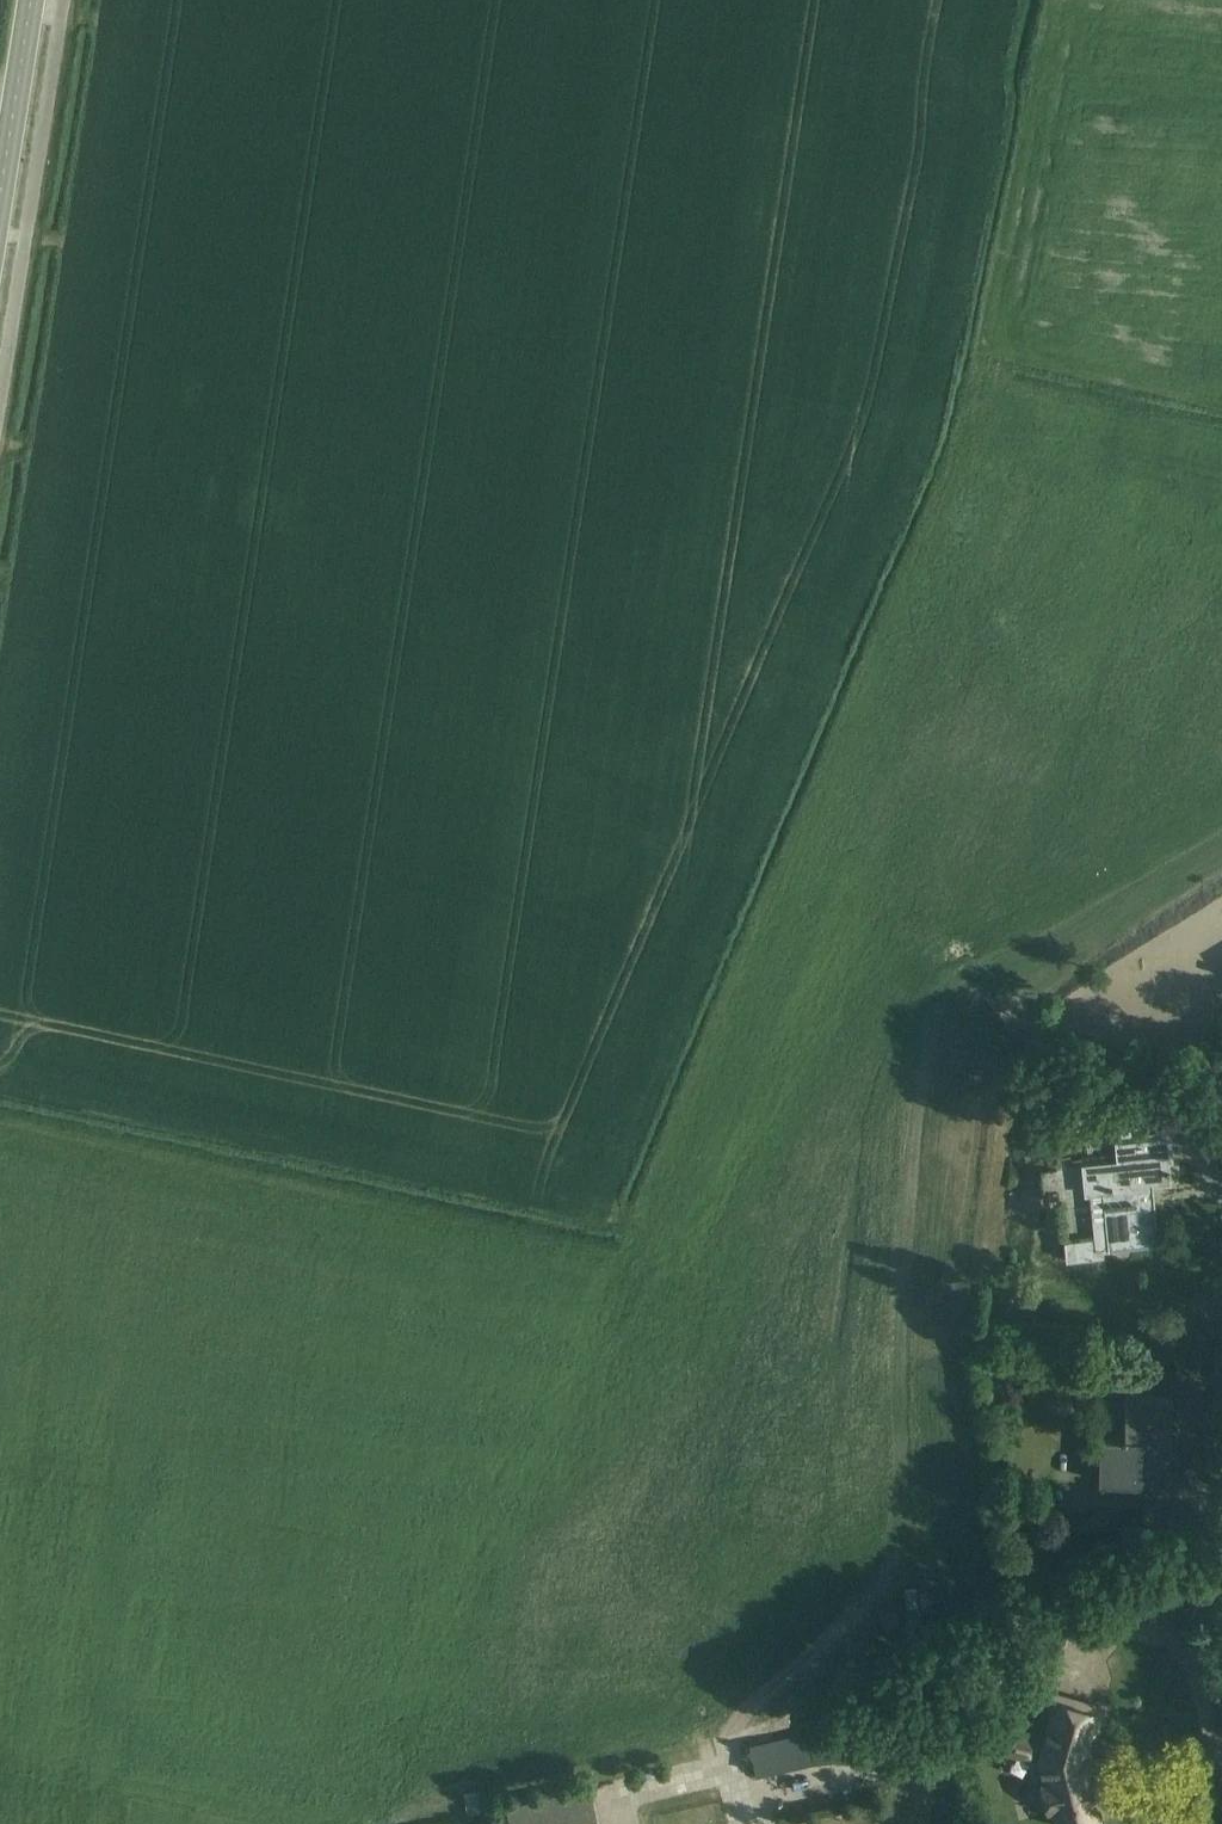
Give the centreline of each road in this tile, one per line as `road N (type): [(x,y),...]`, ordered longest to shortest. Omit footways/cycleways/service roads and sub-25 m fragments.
road 1 (secondary): [(0,191),(26,0)]

